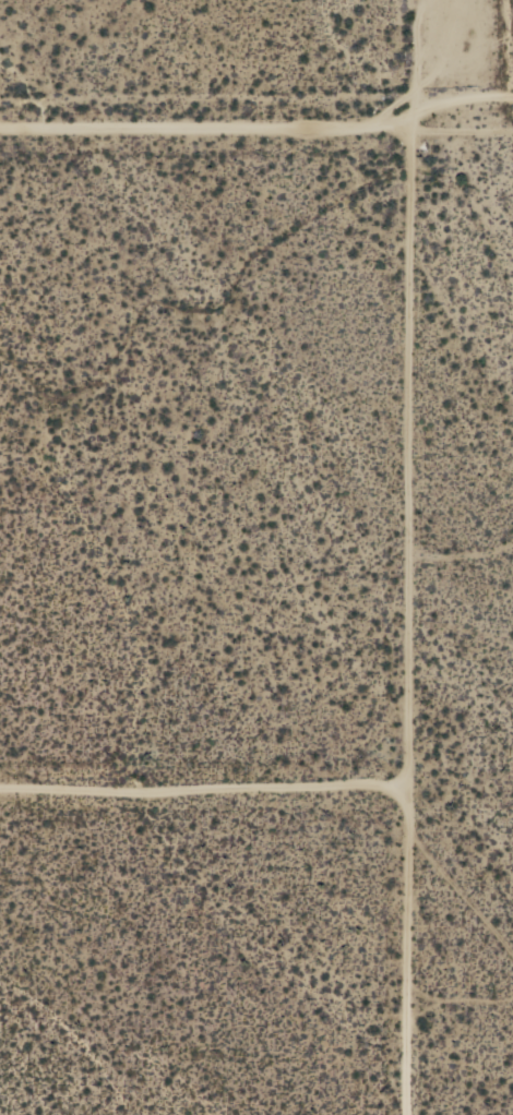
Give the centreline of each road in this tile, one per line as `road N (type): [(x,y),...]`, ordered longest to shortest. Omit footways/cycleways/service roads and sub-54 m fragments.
road 1 (residential): [(409,123),(409,1114)]
road 2 (residential): [(0,122),(409,123),(479,97),(512,98)]
road 3 (residential): [(0,792),(414,795)]

